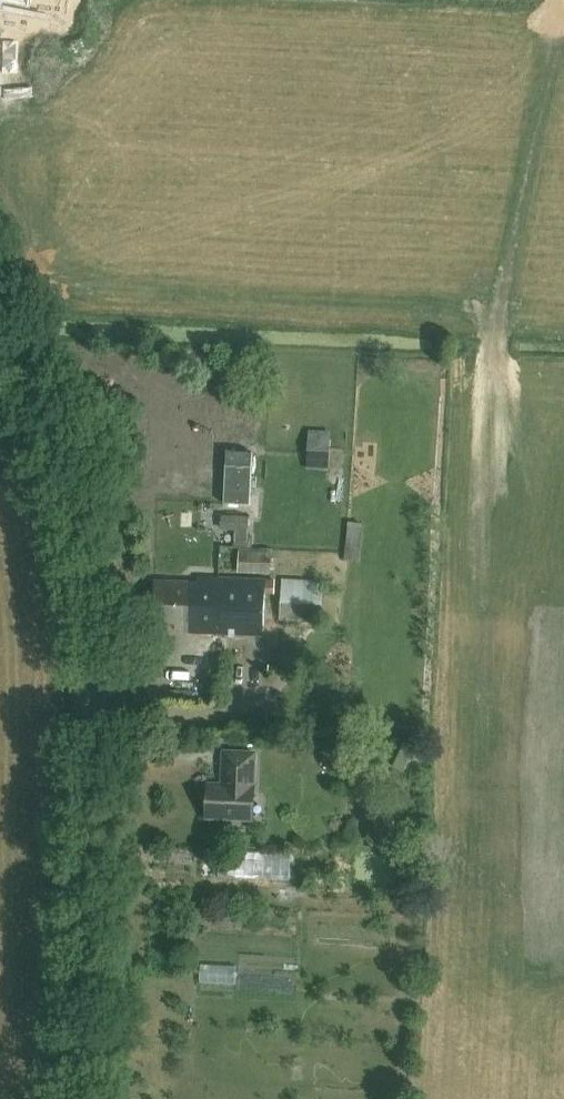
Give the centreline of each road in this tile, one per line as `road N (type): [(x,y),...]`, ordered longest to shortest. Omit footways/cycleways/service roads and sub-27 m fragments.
road 1 (unclassified): [(81,1098),(90,570),(33,378),(0,306)]

